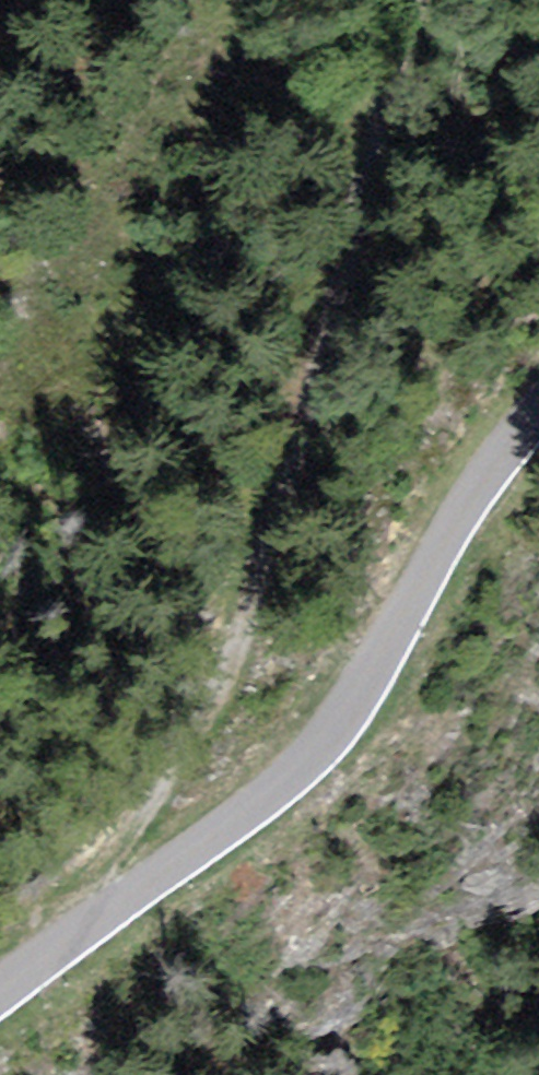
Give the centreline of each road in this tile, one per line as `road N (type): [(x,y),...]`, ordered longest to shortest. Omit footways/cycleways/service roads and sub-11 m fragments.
road 1 (track): [(120,906),(109,875),(363,497),(457,0)]
road 2 (unclassified): [(538,409),(464,505),(366,685),(318,750),(243,817),(0,990)]

